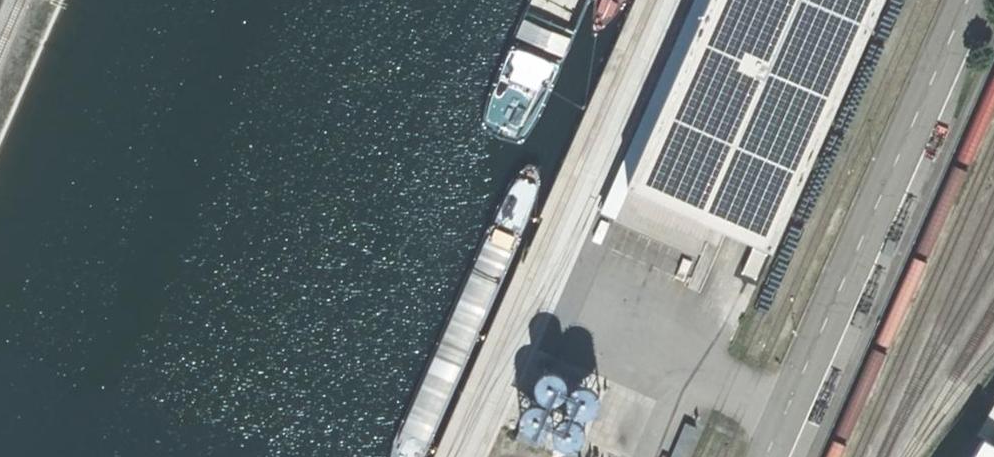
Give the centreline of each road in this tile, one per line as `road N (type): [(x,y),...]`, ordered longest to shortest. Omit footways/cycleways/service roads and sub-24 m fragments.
road 1 (residential): [(768,456),(971,0)]

